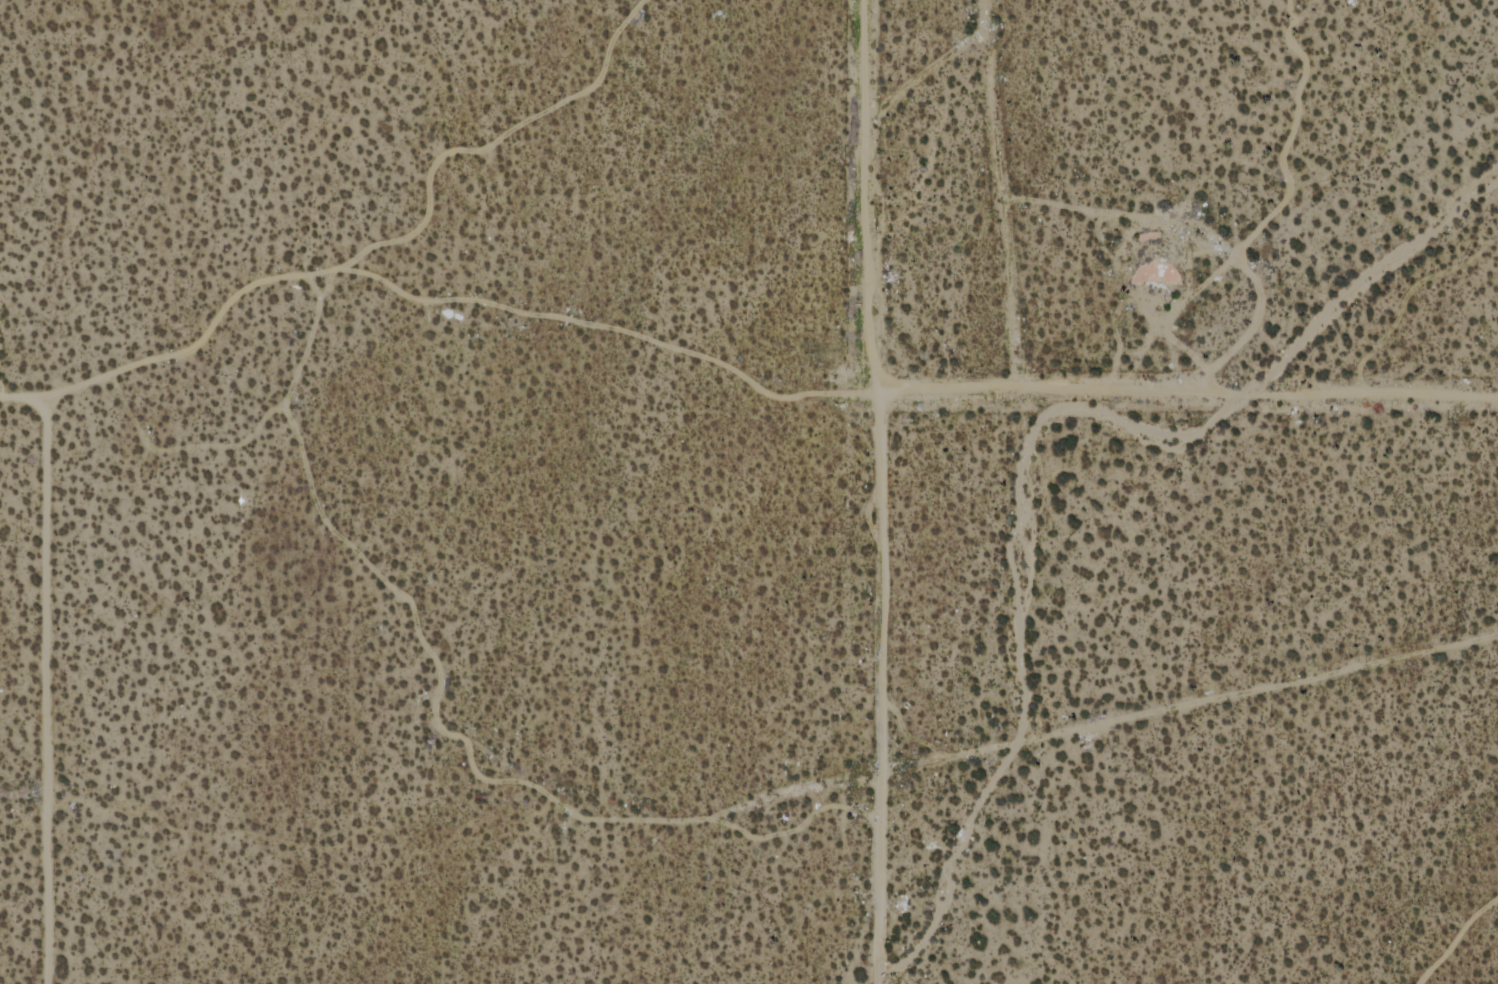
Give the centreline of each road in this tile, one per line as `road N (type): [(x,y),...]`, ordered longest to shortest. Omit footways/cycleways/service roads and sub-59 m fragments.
road 1 (track): [(876,769),(877,394),(862,308),(862,0)]
road 2 (track): [(1497,174),(1291,346),(1265,393)]
road 3 (track): [(881,983),(876,769)]

